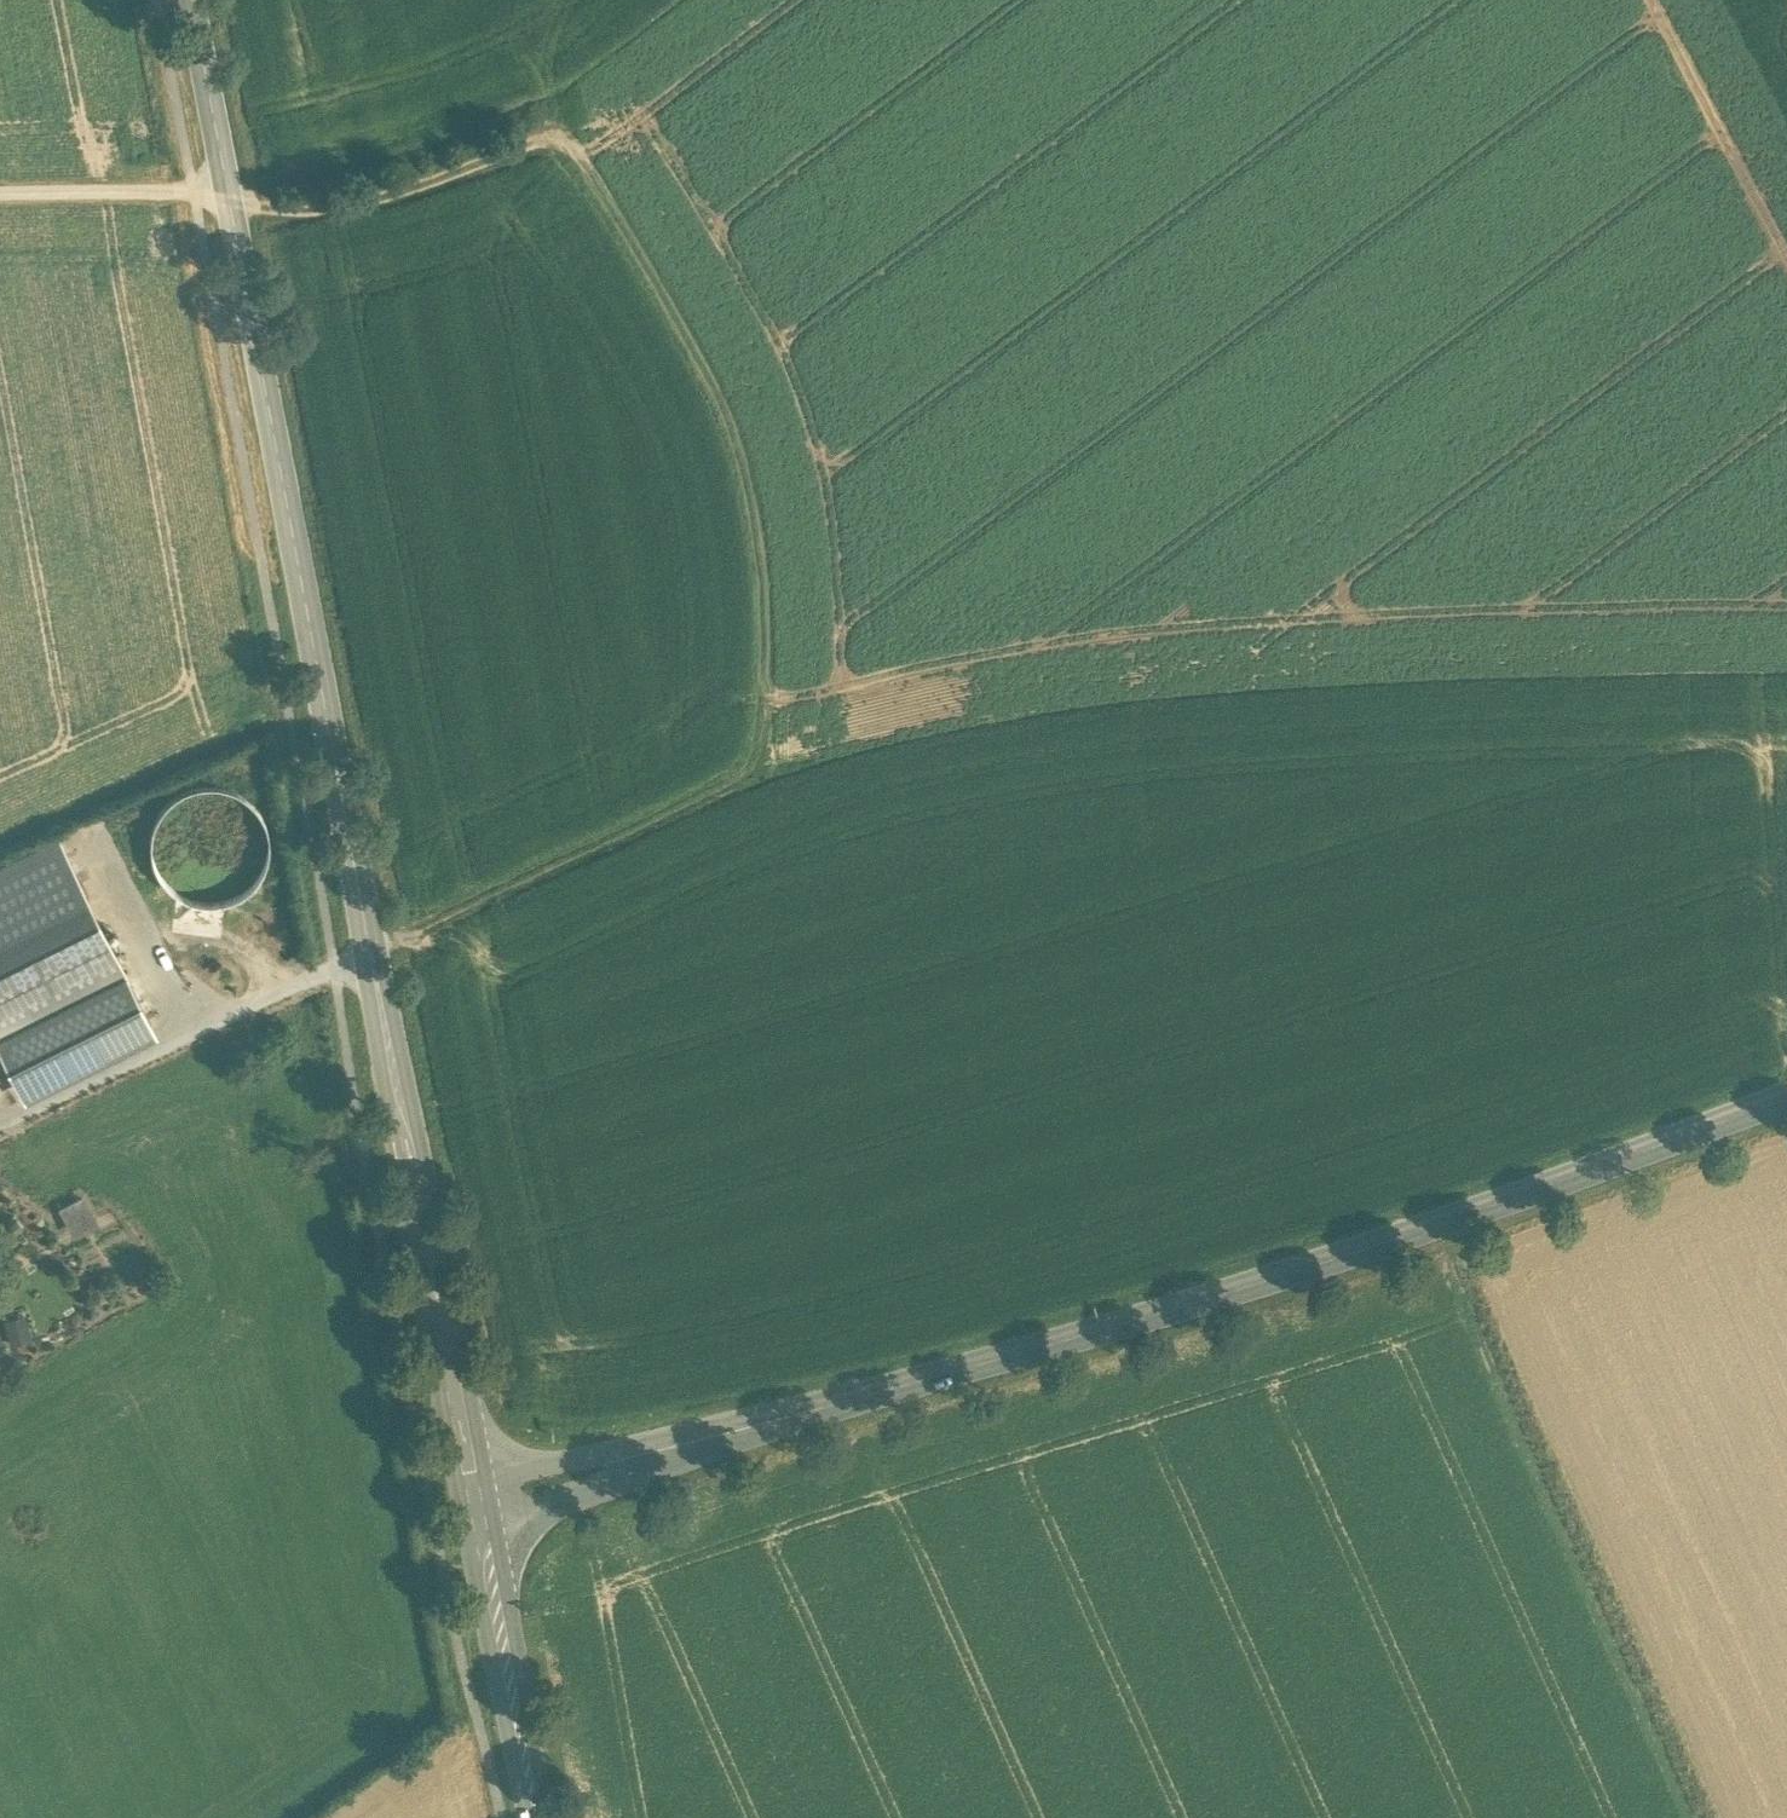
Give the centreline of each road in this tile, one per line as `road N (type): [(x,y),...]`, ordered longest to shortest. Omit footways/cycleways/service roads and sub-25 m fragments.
road 1 (secondary): [(490,1501),(368,943),(190,0)]
road 2 (secondary): [(490,1501),(1088,1333),(1403,1232),(1786,1096)]
road 3 (track): [(368,943),(0,1119)]
road 4 (secondary): [(547,1817),(490,1501)]
road 5 (track): [(224,186),(0,189)]

